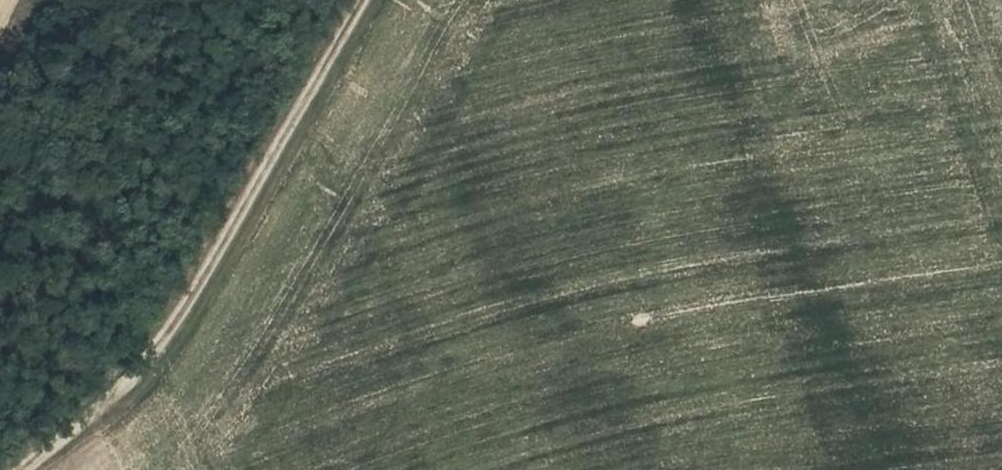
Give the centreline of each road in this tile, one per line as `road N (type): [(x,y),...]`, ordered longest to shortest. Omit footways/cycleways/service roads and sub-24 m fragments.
road 1 (track): [(360,0),(231,229),(127,372),(14,469)]

